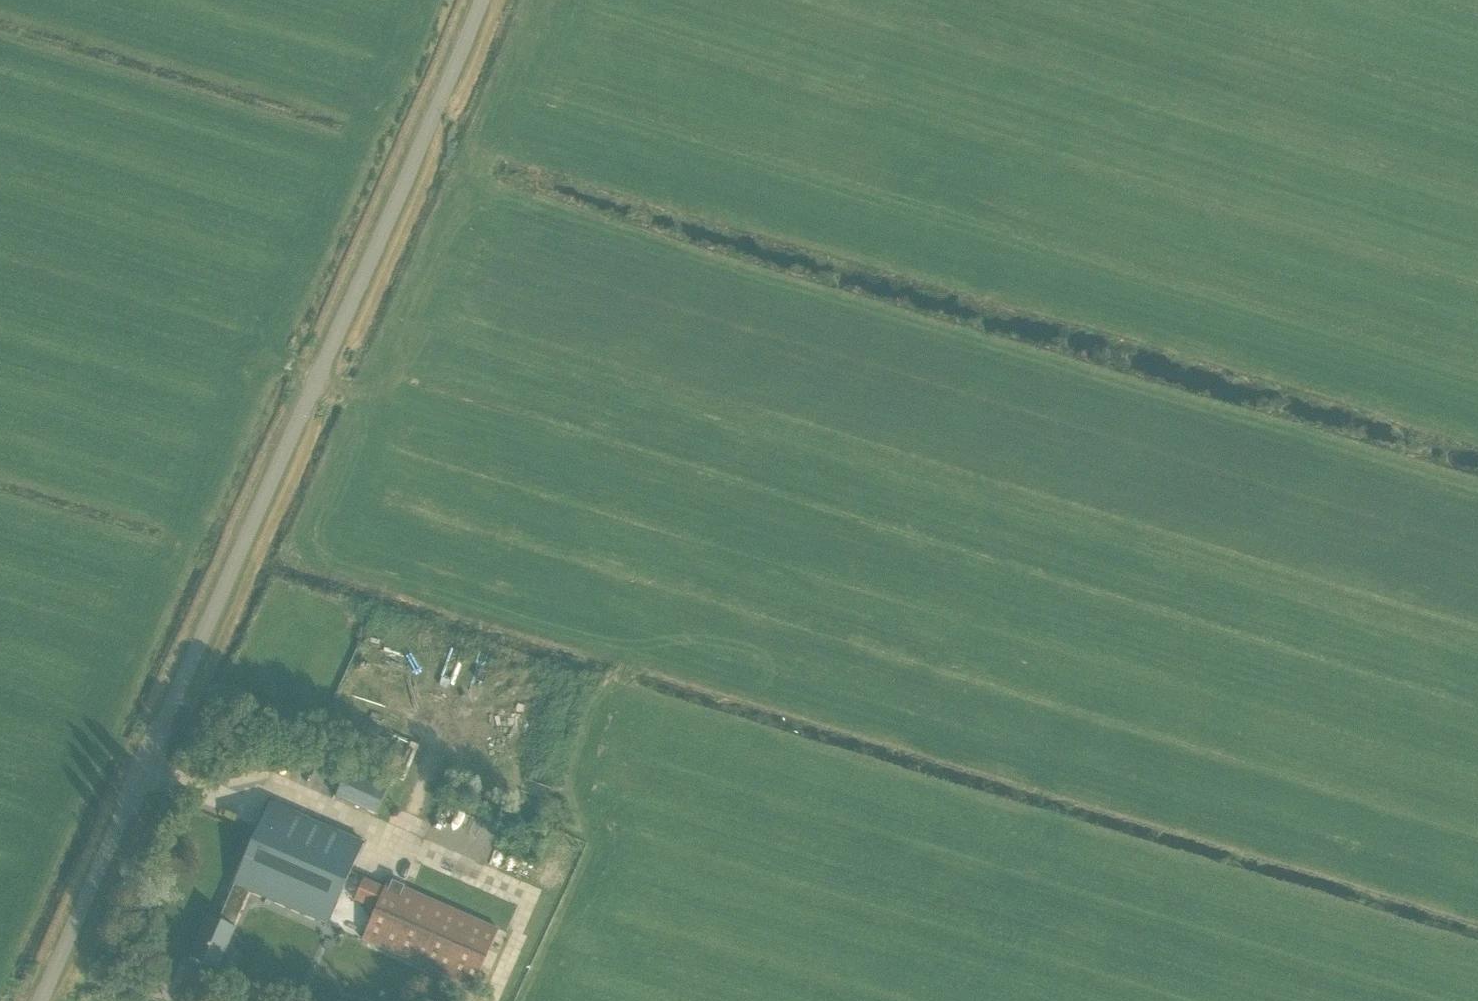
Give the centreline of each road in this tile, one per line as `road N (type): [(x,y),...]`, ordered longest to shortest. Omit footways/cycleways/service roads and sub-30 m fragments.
road 1 (unclassified): [(40,1000),(482,0)]

